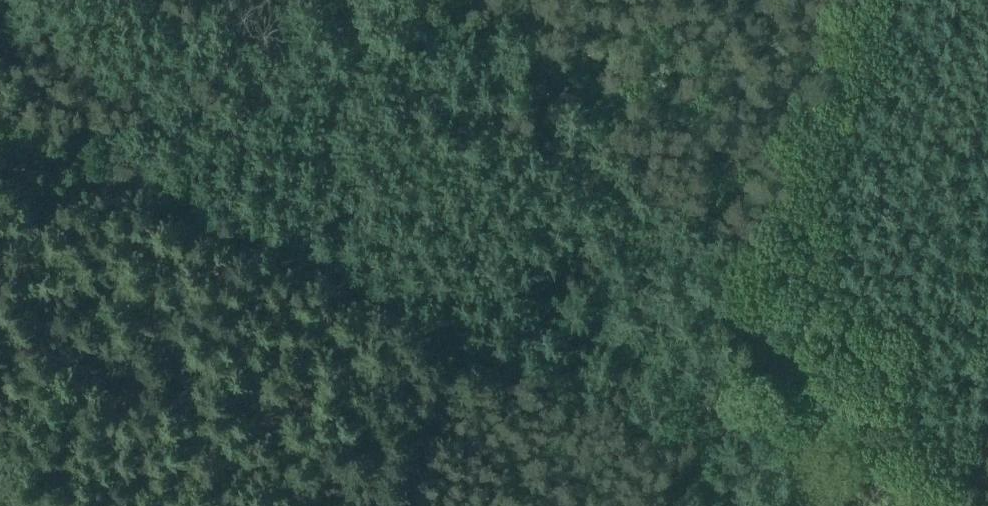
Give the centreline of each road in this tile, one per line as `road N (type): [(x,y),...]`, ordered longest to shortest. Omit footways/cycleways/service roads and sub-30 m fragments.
road 1 (track): [(665,505),(848,0)]
road 2 (track): [(363,505),(81,279),(0,175)]
road 3 (track): [(740,309),(932,505)]

